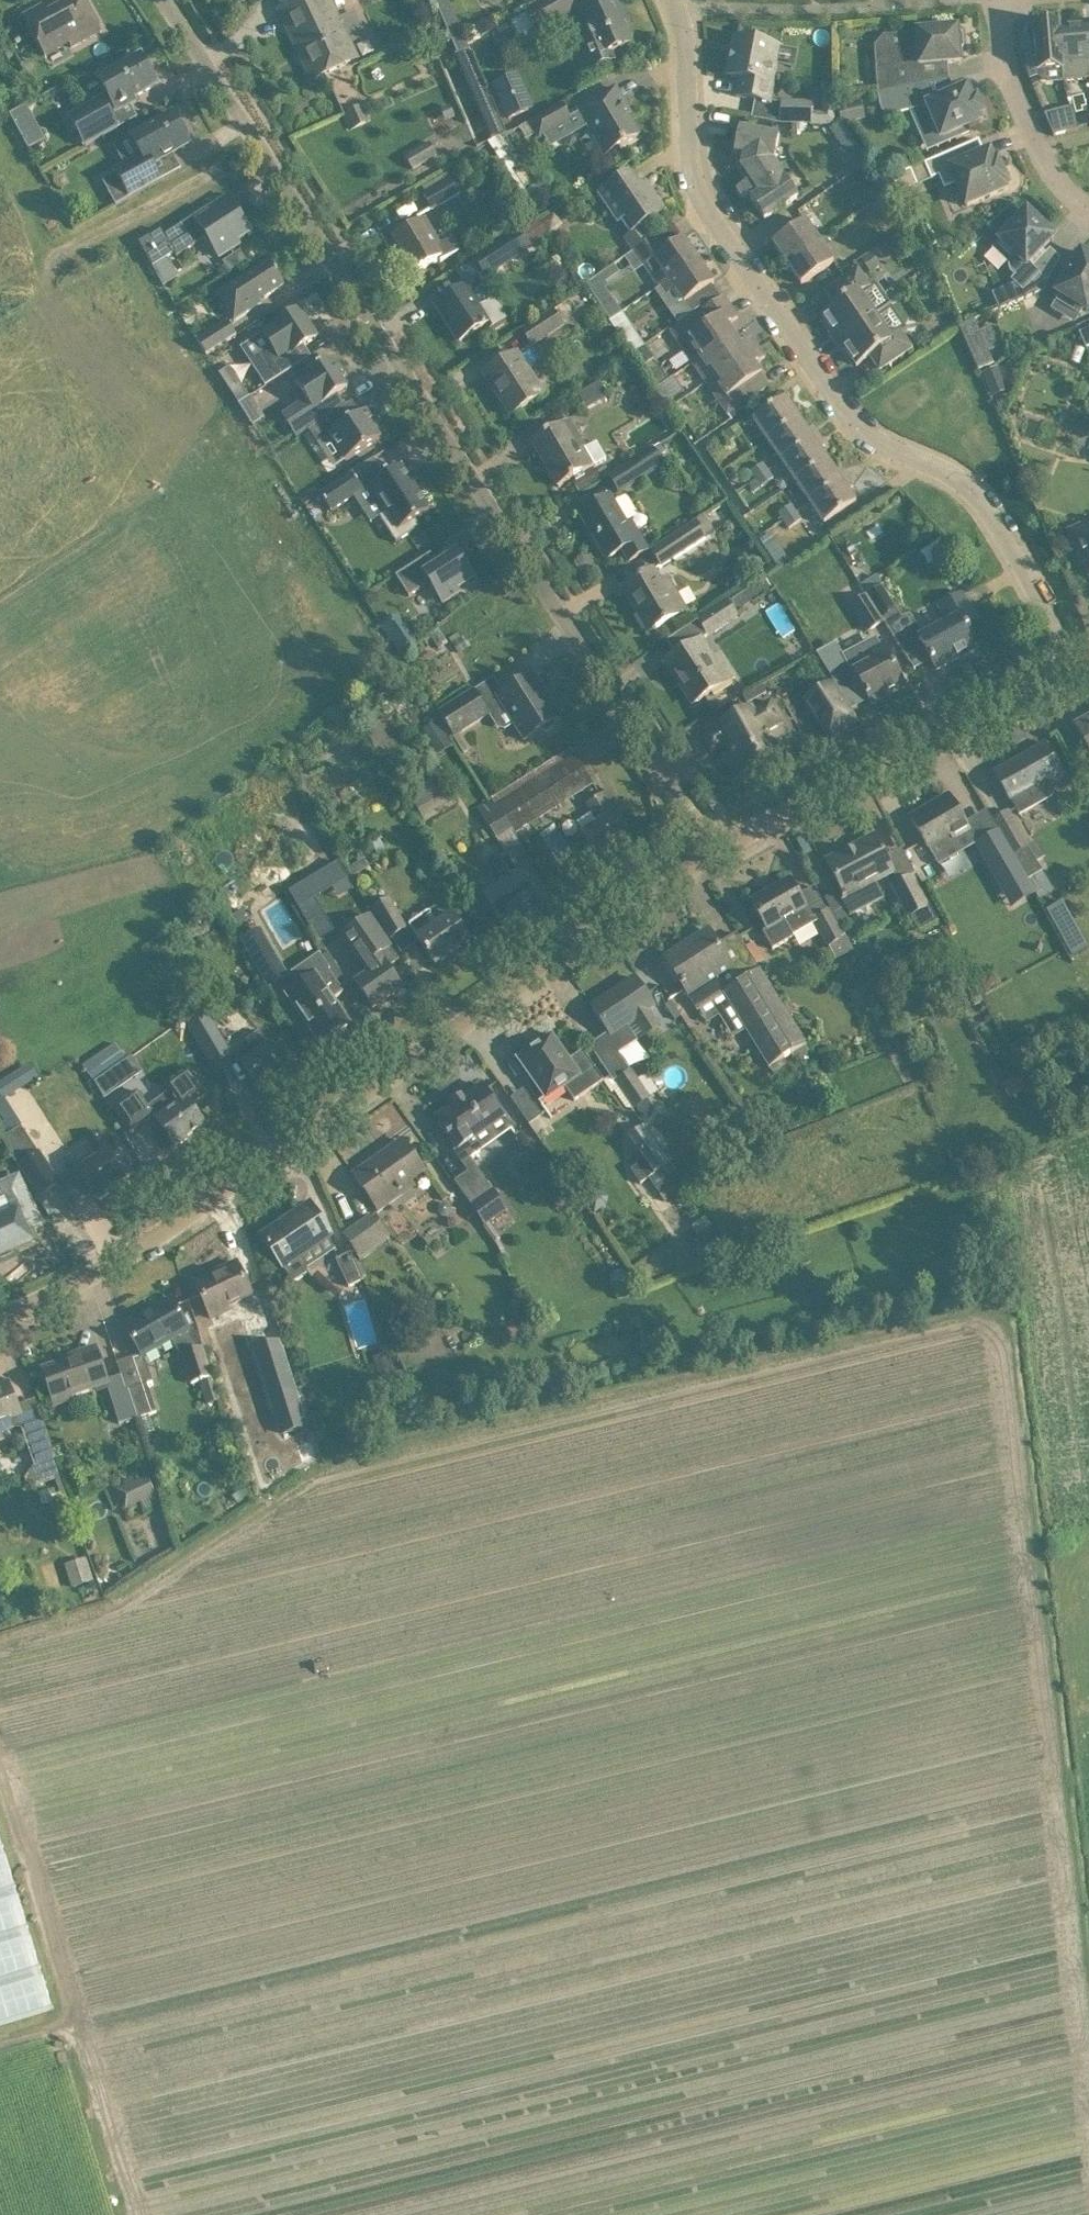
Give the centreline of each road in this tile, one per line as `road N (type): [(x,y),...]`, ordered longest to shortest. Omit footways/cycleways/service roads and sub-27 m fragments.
road 1 (residential): [(707,855),(169,0)]
road 2 (unclassified): [(0,1319),(91,1277),(707,855)]
road 3 (residential): [(1068,664),(985,503),(959,480),(867,433),(842,409),(699,194),(687,150),(685,53),(674,0)]
road 4 (unclassified): [(707,855),(1068,664)]
road 5 (residential): [(1037,145),(1013,97),(988,0)]

